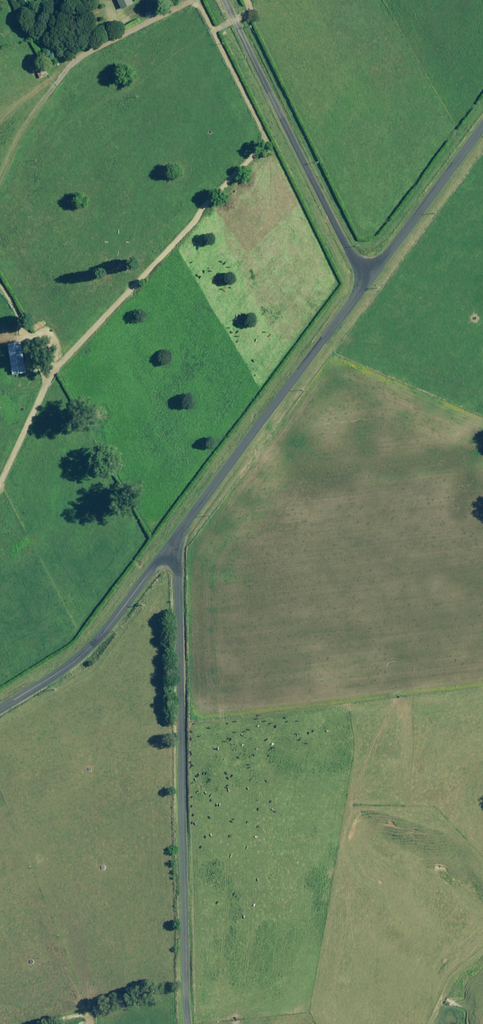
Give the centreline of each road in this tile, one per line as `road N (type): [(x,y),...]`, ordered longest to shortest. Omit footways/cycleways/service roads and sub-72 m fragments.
road 1 (unclassified): [(189,1023),(179,574),(170,549)]
road 2 (tertiary): [(170,549),(369,279)]
road 3 (unclassified): [(227,0),(369,279)]
road 4 (tertiary): [(0,709),(89,650),(170,549)]
road 5 (tertiary): [(369,279),(482,126)]

